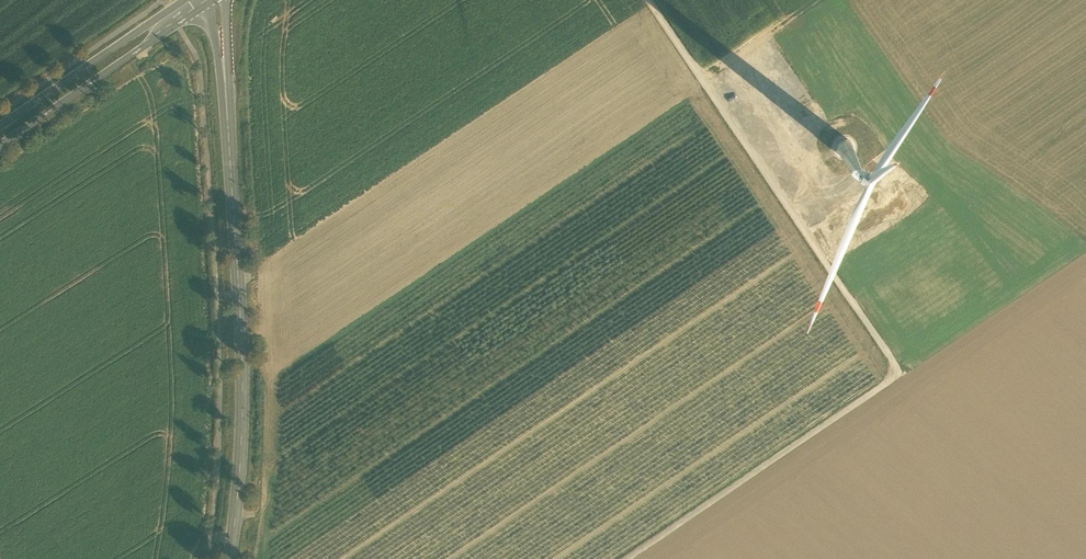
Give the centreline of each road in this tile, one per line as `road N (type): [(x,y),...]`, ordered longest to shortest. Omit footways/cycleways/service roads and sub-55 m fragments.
road 1 (track): [(626,558),(900,374),(647,0)]
road 2 (secondary): [(229,558),(242,368),(217,0)]
road 3 (secondary): [(0,135),(198,0)]

